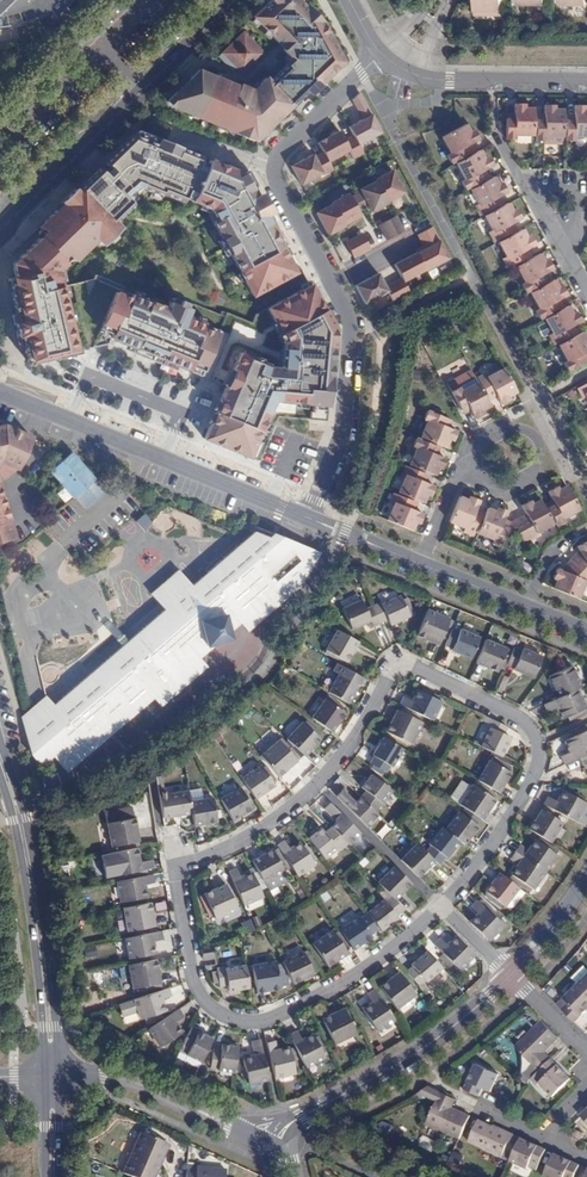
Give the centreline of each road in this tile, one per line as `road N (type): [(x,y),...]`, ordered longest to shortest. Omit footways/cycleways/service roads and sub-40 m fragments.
road 1 (residential): [(442,907),(508,820),(535,771),(538,747),(521,720),(399,663),(317,785),(255,832),(180,866),(176,879),(194,985),(233,1019),(282,1016),(415,930)]
road 2 (residential): [(381,52),(274,159),(276,180),(350,326),(343,428),(307,518)]
road 3 (residential): [(0,392),(307,518)]
road 4 (tertiary): [(0,231),(235,0)]
road 5 (secondary): [(0,759),(27,851),(52,1078)]
road 6 (residential): [(510,976),(414,1054),(302,1117)]
road 7 (residential): [(457,475),(476,436),(505,423),(523,427),(539,450),(534,470),(510,488),(486,485)]
road 8 (residential): [(233,1128),(118,1078),(52,1078)]
road 9 (residential): [(586,294),(494,135)]
road 10 (residential): [(419,564),(586,631)]
road 11 (residential): [(416,75),(586,81)]
road 12 (residential): [(586,881),(510,976)]
road 13 (residential): [(307,518),(419,564)]

